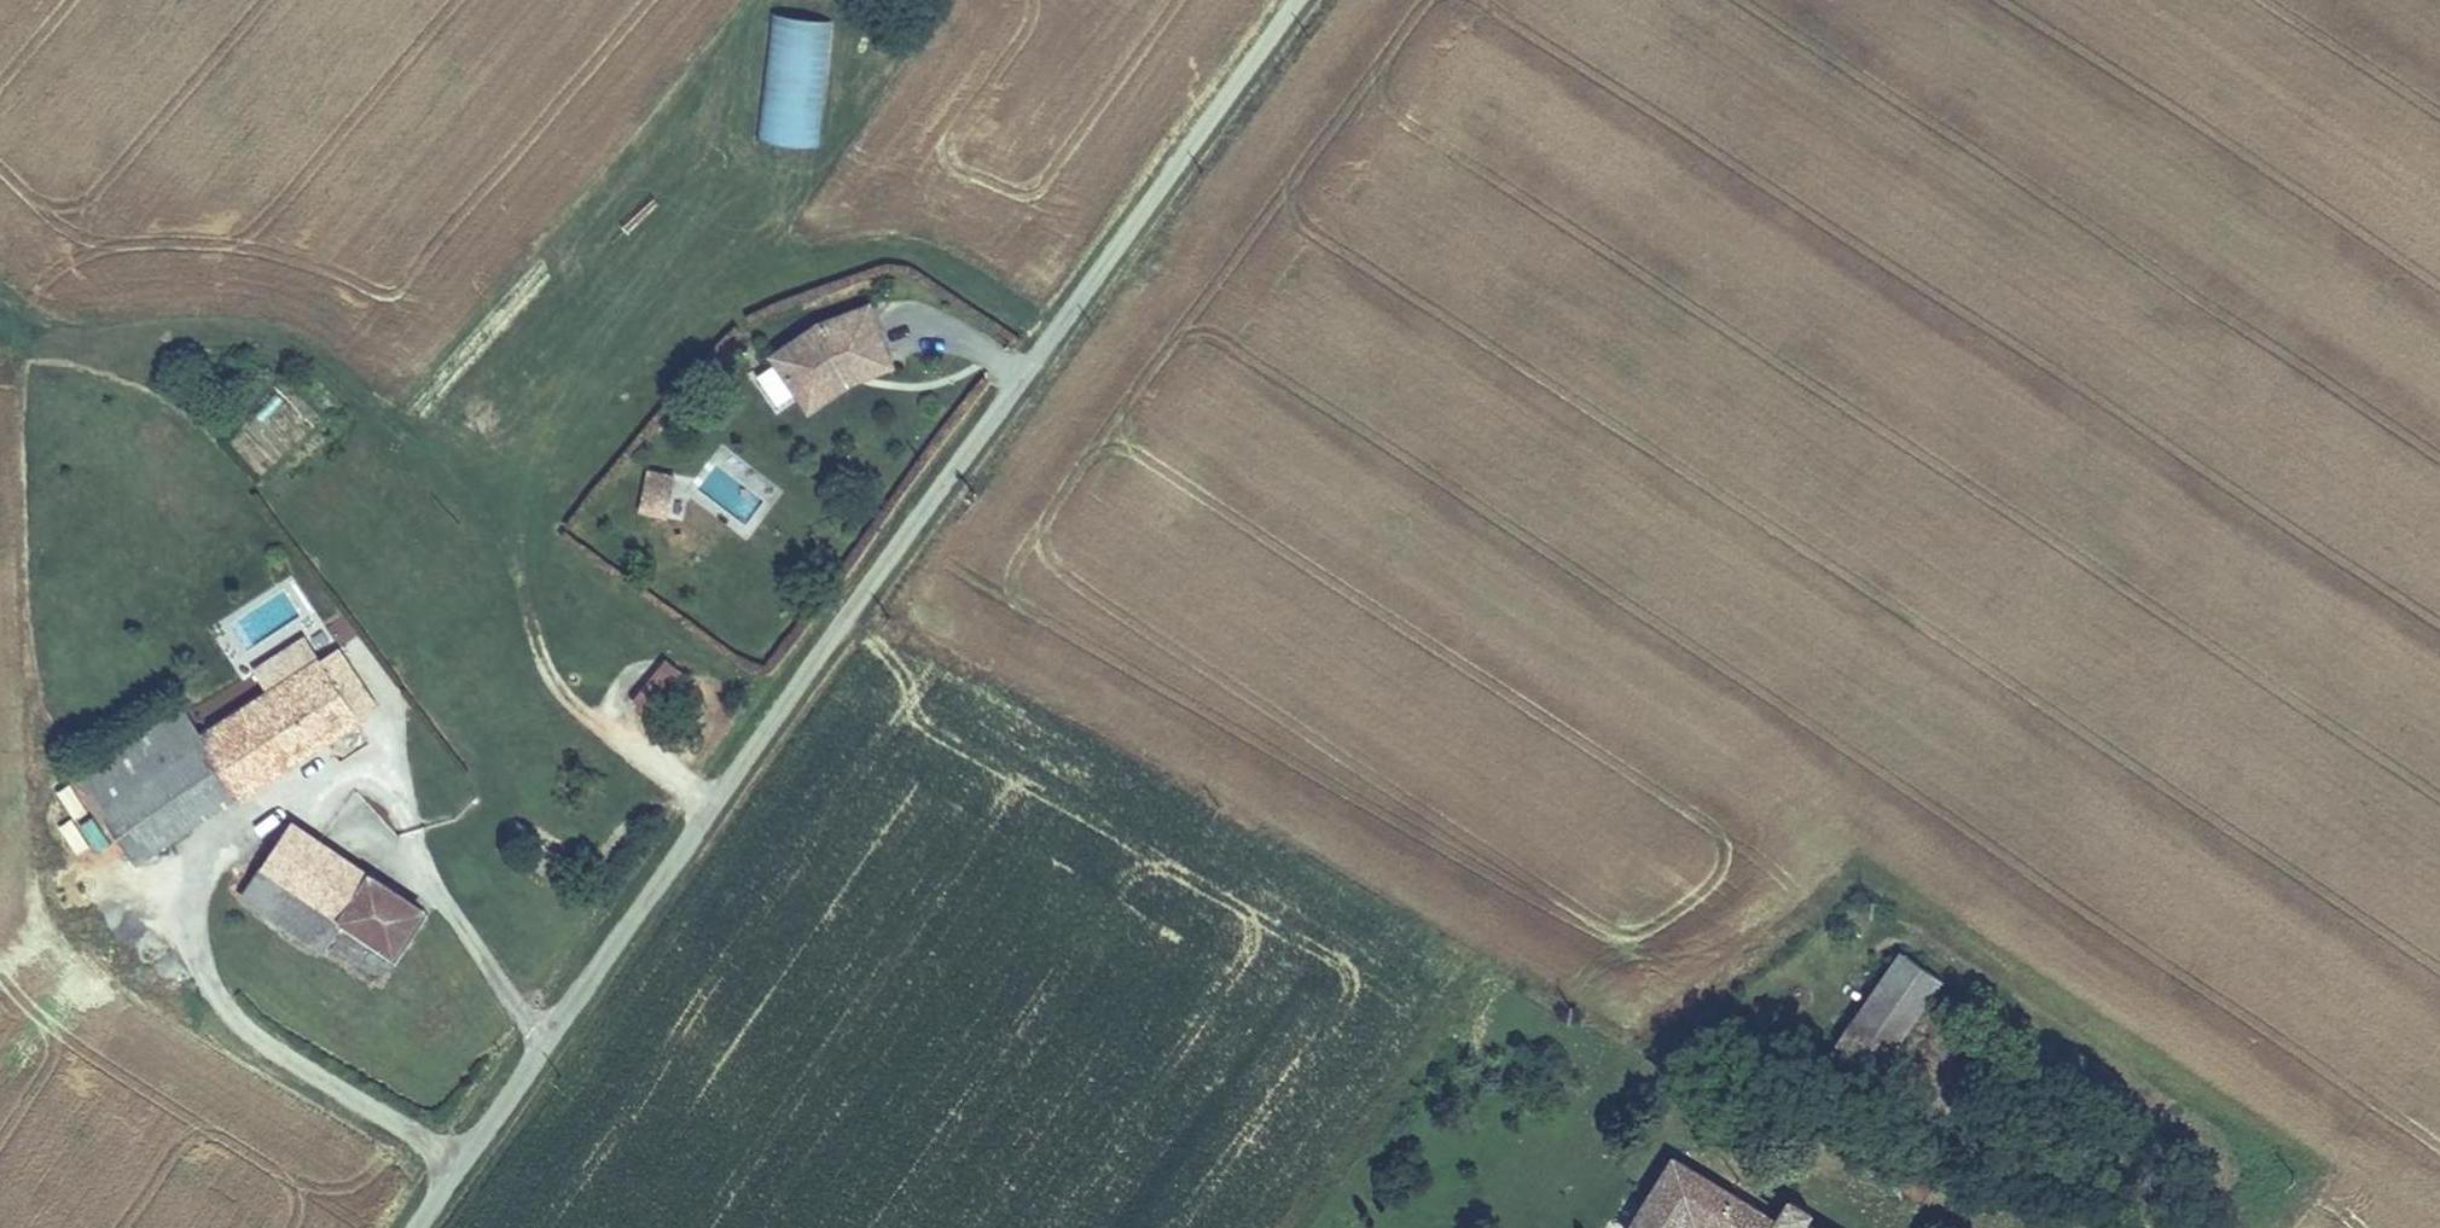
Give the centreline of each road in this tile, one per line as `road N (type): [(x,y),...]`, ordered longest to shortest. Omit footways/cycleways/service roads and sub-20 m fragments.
road 1 (unclassified): [(1291,0),(423,1227)]

